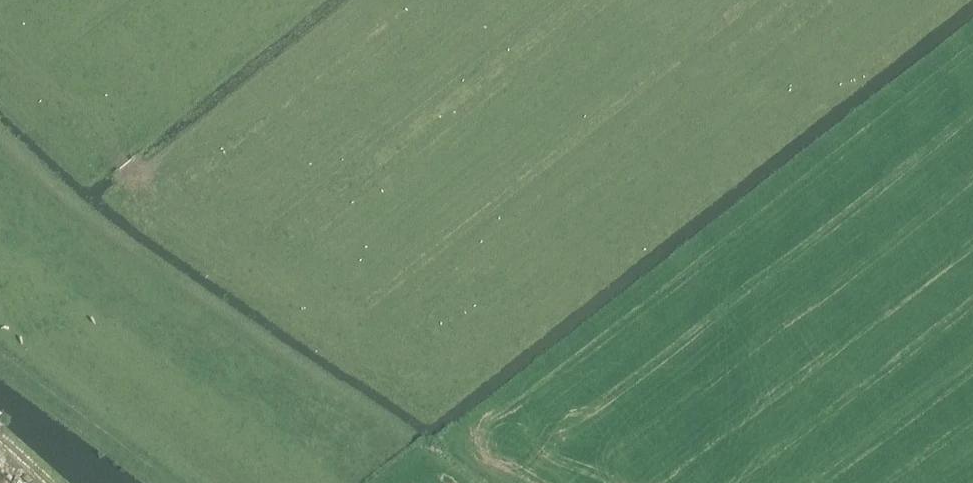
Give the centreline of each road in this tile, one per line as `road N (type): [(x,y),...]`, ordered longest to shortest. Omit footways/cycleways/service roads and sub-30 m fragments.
road 1 (track): [(181,482),(0,356)]

